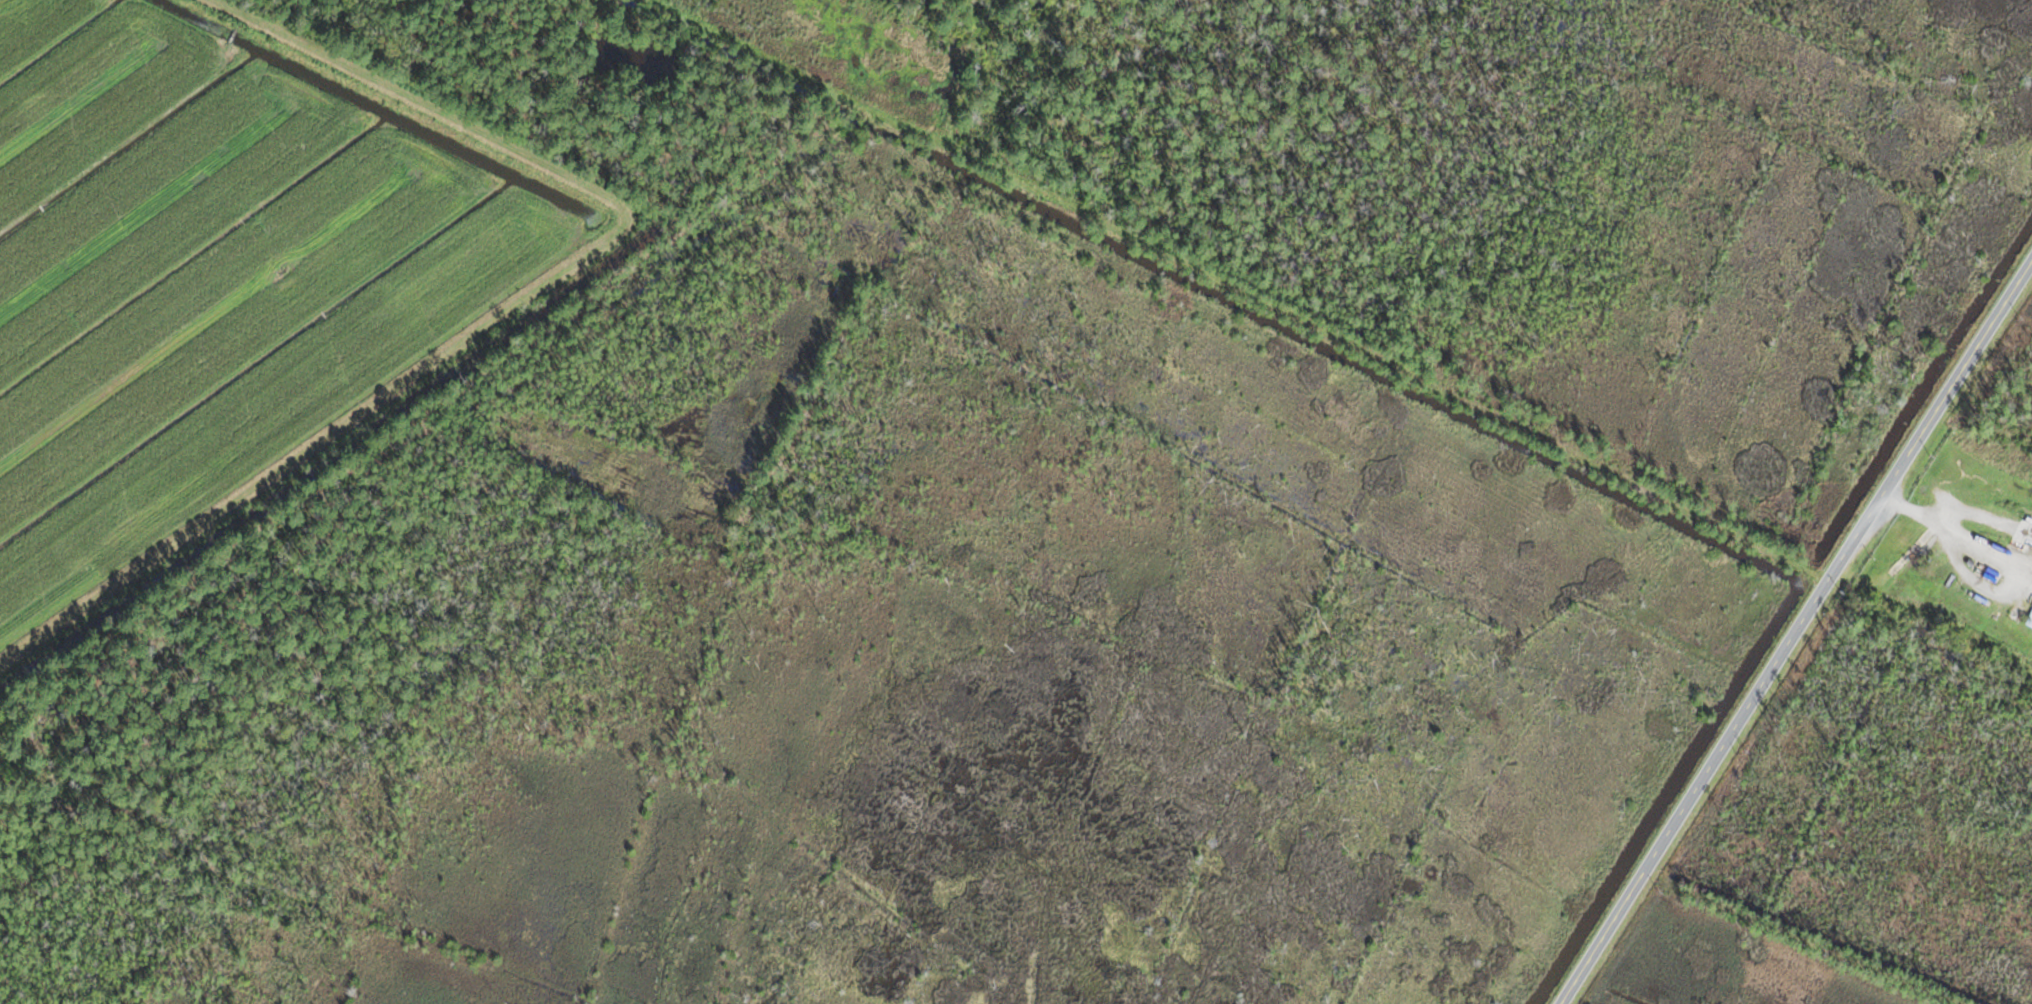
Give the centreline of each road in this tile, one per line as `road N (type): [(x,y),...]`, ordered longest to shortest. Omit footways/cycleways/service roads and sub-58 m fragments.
road 1 (primary): [(1560,1003),(2031,259)]
road 2 (track): [(1643,873),(1949,1003)]

